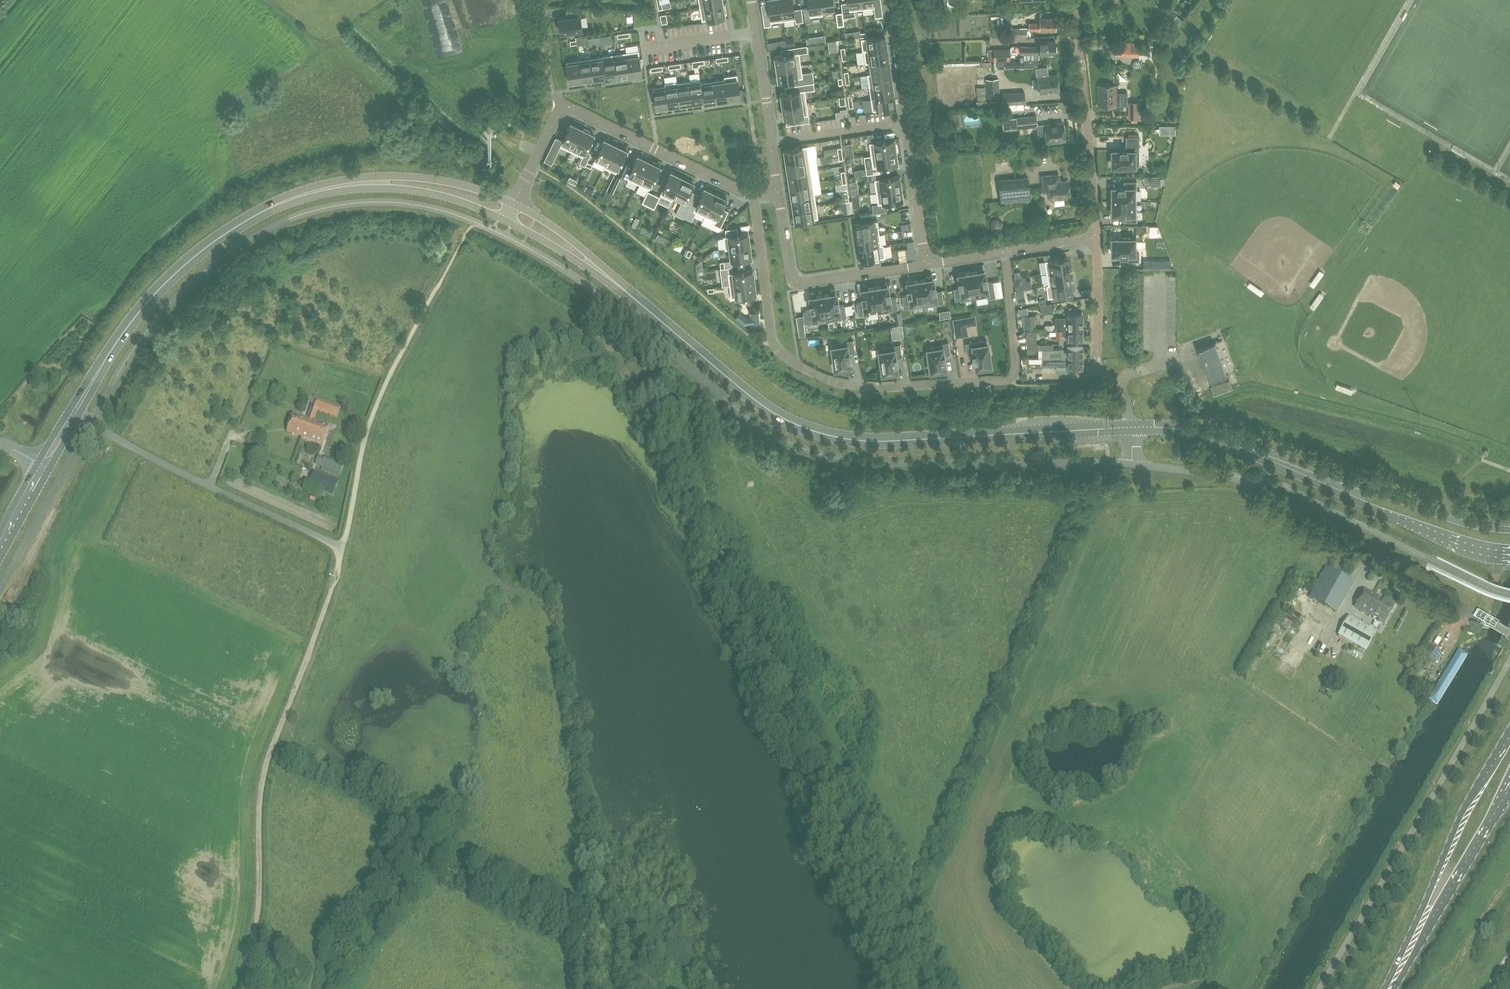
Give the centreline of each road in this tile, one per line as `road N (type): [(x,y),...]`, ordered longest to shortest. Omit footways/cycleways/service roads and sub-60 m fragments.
road 1 (residential): [(753,195),(774,343),(794,363),(833,381),(886,387),(1012,379),(1007,252)]
road 2 (tertiary): [(649,310),(765,407),(835,437),(1130,428)]
road 3 (tertiary): [(0,549),(111,352),(153,296),(212,243),(302,195)]
road 4 (track): [(238,988),(256,932),(267,762),(343,547)]
road 5 (residential): [(1486,620),(1253,483),(1133,464)]
road 6 (tertiary): [(1167,427),(1439,538),(1509,555)]
road 7 (tertiary): [(1509,530),(1463,524),(1208,432),(1167,427)]
road 8 (residential): [(511,203),(560,103),(753,195)]
road 9 (track): [(343,547),(380,394),(453,258)]
road 10 (primary): [(1509,734),(1468,804),(1387,988)]
road 11 (track): [(343,547),(90,424)]
road 12 (residential): [(1097,239),(1072,0)]
road 13 (primary): [(1391,988),(1509,790)]
road 14 (residential): [(777,191),(795,283),(926,265)]
road 15 (tertiary): [(511,203),(412,177),(359,179),(302,195)]
road 16 (tertiary): [(302,195),(407,189),(506,220)]
road 17 (residential): [(1130,428),(1124,397),(1098,366),(1097,239)]
road 18 (tertiary): [(649,310),(511,203)]
road 19 (tertiary): [(506,220),(649,310)]
road 20 (residential): [(752,0),(771,143)]
road 21 (residential): [(926,265),(905,124)]
road 22 (residential): [(771,143),(905,124)]
road 23 (residential): [(905,124),(889,0)]

